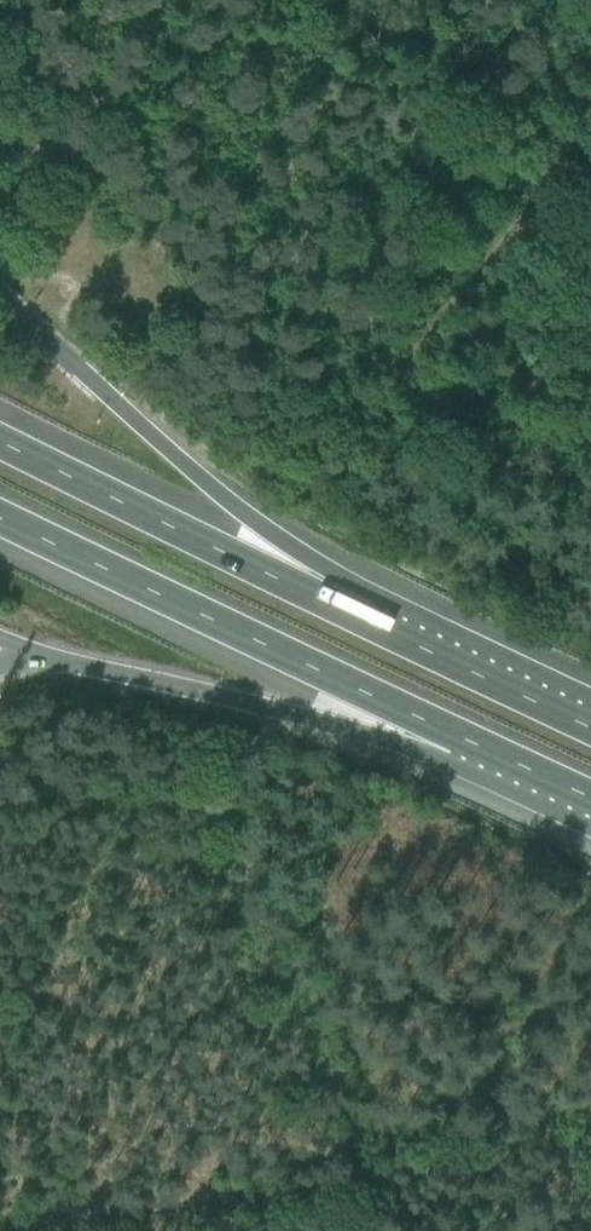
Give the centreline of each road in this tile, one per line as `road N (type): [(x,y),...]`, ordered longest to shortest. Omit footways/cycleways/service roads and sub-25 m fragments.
road 1 (motorway): [(0,518),(459,738)]
road 2 (motorway): [(366,620),(0,304)]
road 3 (motorway): [(52,654),(292,715),(459,738)]
road 4 (motorway): [(366,620),(0,440)]
road 5 (motorway): [(590,723),(366,620)]
road 6 (motorway): [(459,738),(590,797)]

